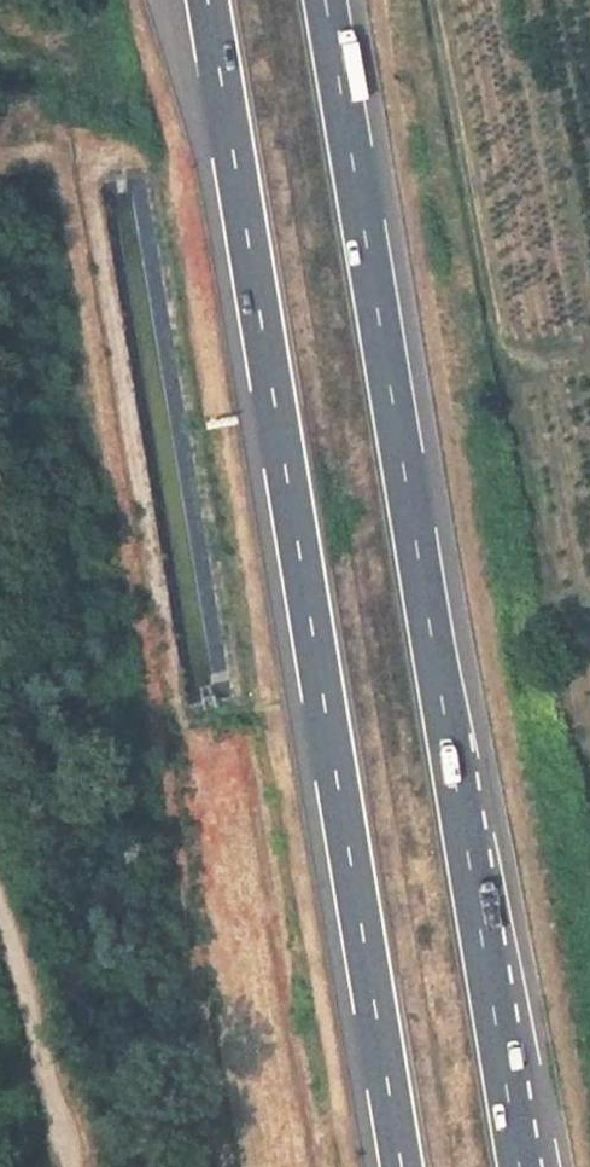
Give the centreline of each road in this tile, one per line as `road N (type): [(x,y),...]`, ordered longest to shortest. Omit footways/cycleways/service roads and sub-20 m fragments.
road 1 (motorway): [(206,0),(400,1166)]
road 2 (motorway): [(520,1166),(327,0)]
road 3 (track): [(0,920),(70,1166)]

